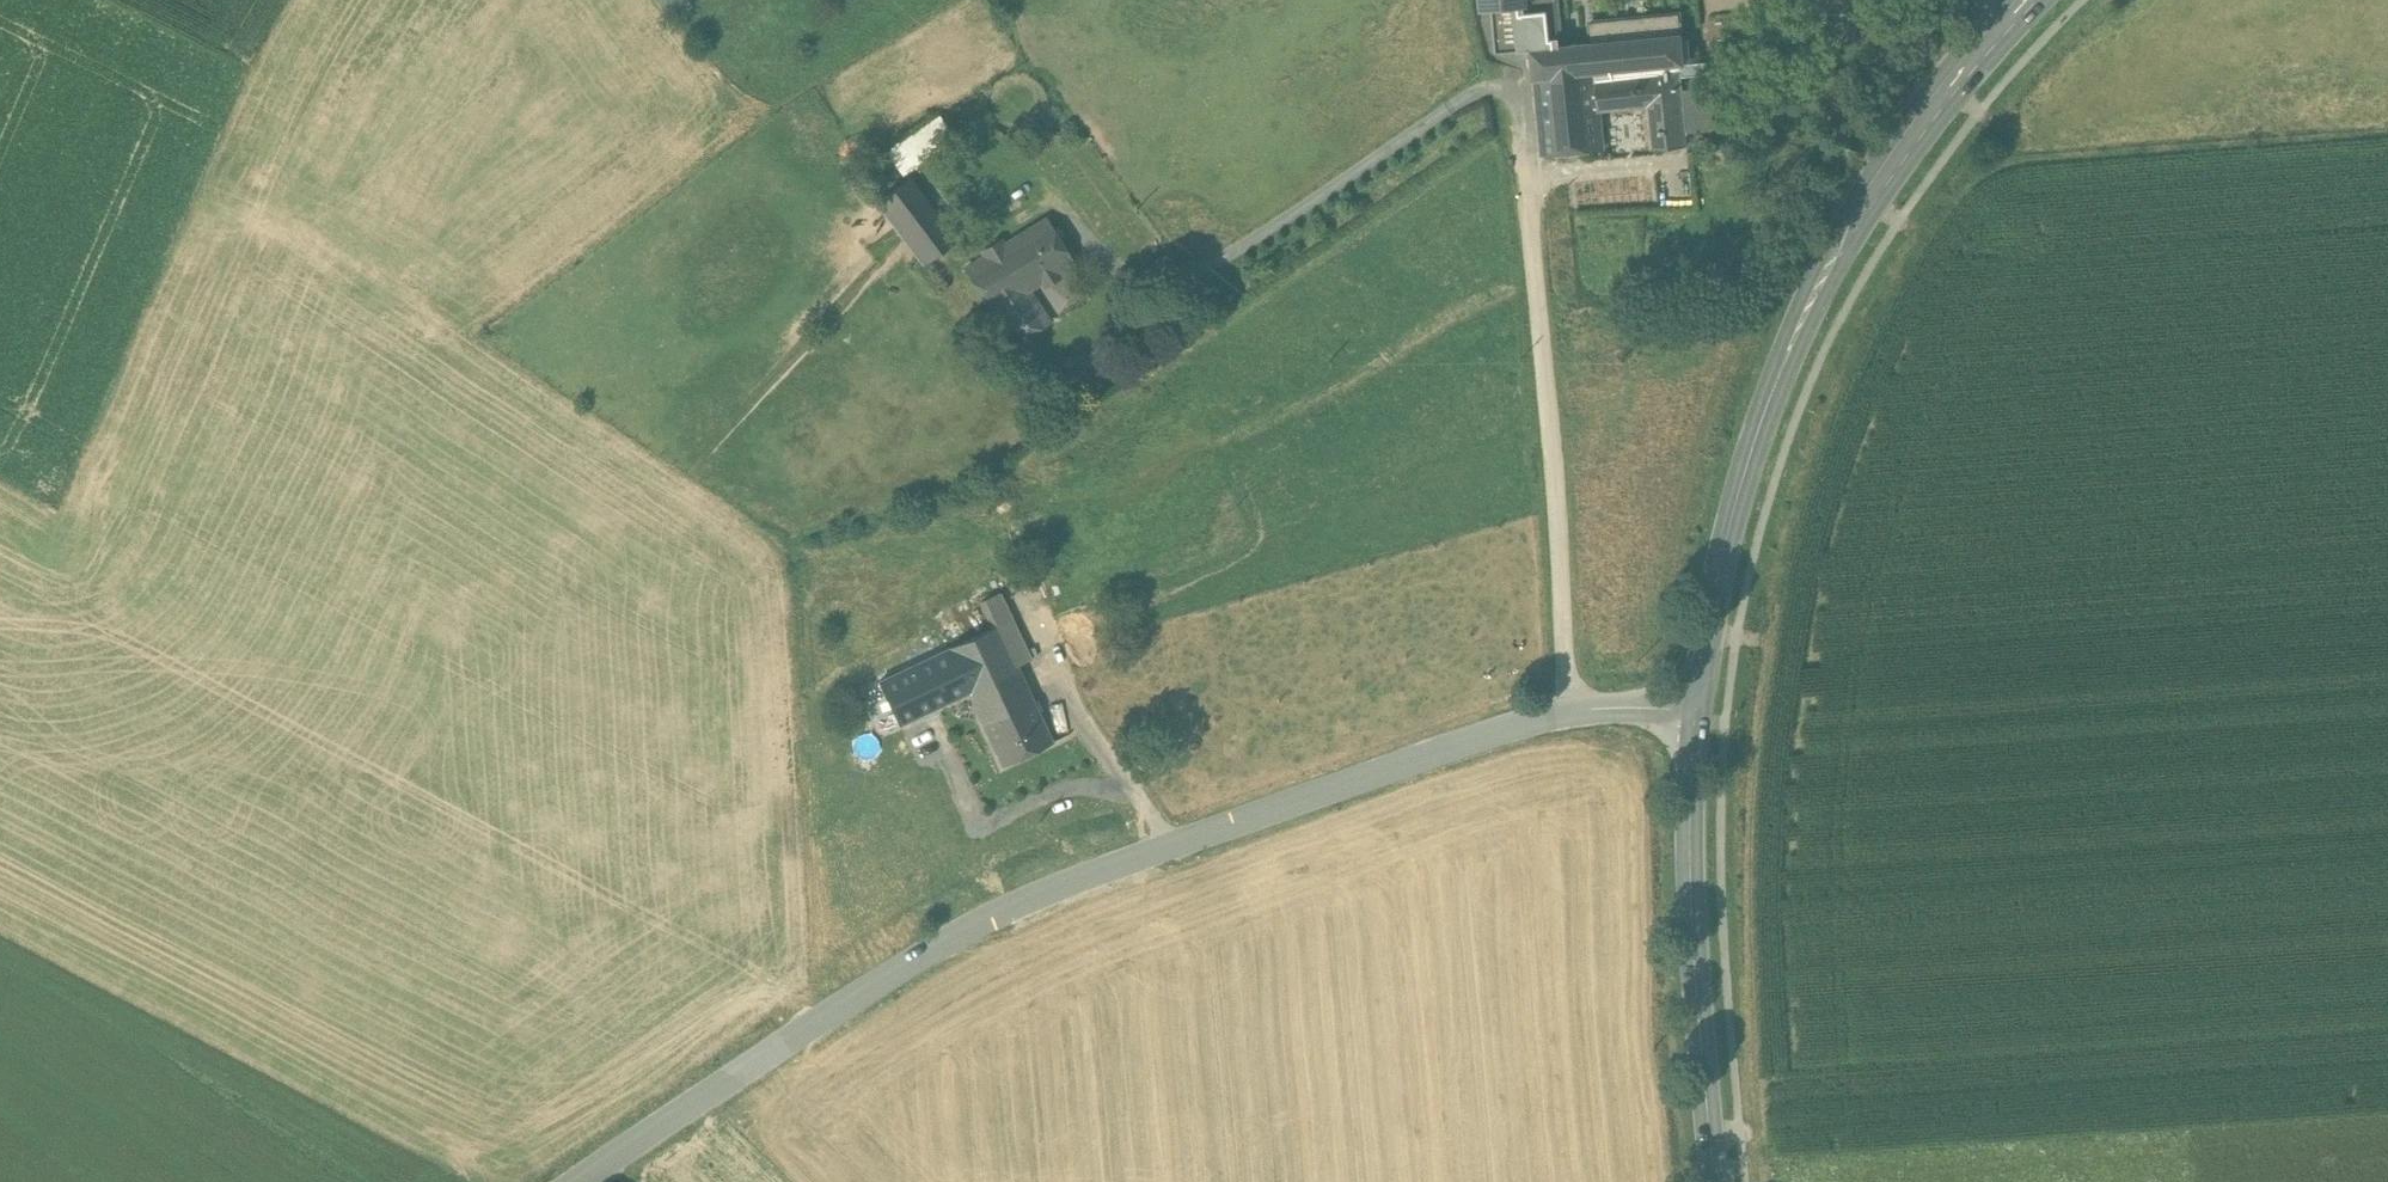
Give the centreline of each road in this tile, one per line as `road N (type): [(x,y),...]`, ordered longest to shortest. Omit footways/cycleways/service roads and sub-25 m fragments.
road 1 (tertiary): [(1697,707),(1571,705),(993,915),(893,972),(579,1181)]
road 2 (secondary): [(1697,707),(1730,521),(1779,367),(1861,216),(1940,98),(2035,0)]
road 3 (secondary): [(1715,1181),(1693,934),(1697,707)]

